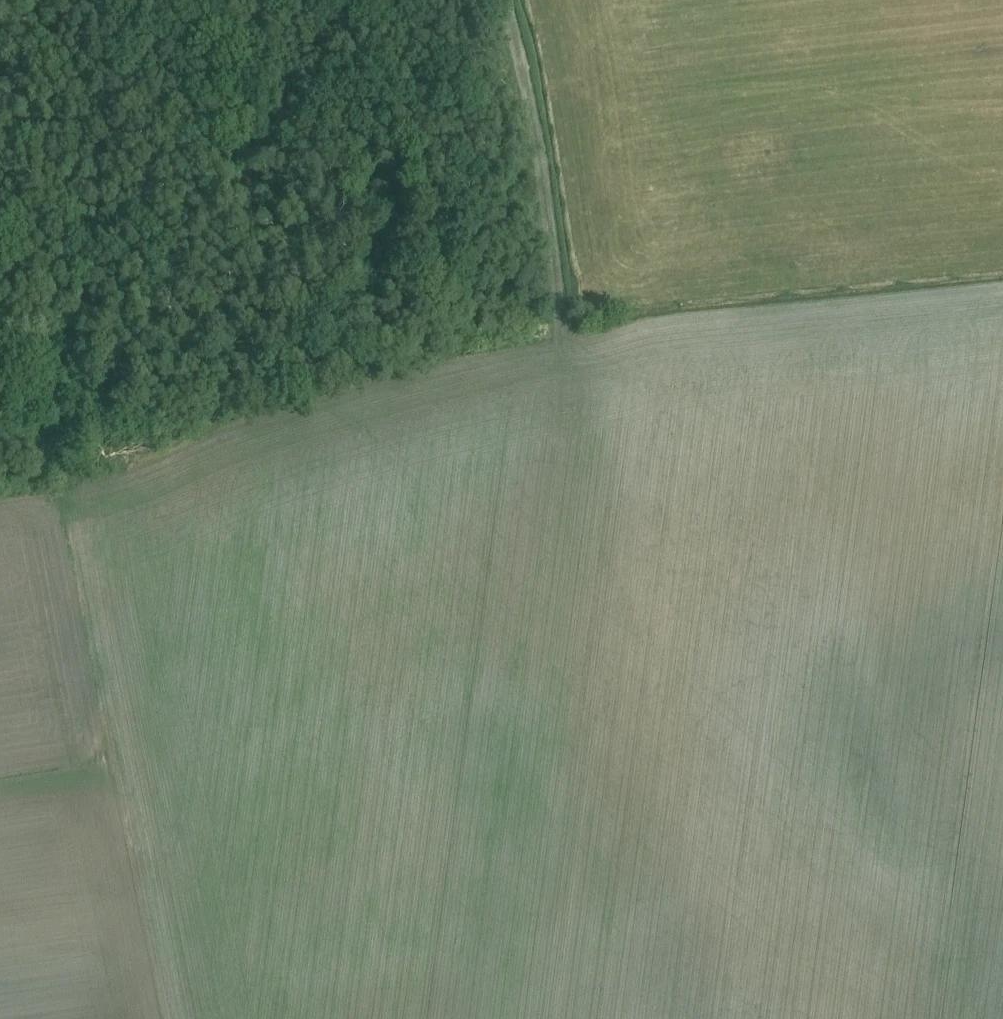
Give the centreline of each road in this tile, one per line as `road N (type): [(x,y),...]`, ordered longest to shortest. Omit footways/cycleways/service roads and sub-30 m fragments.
road 1 (track): [(509,0),(537,125),(564,348)]

